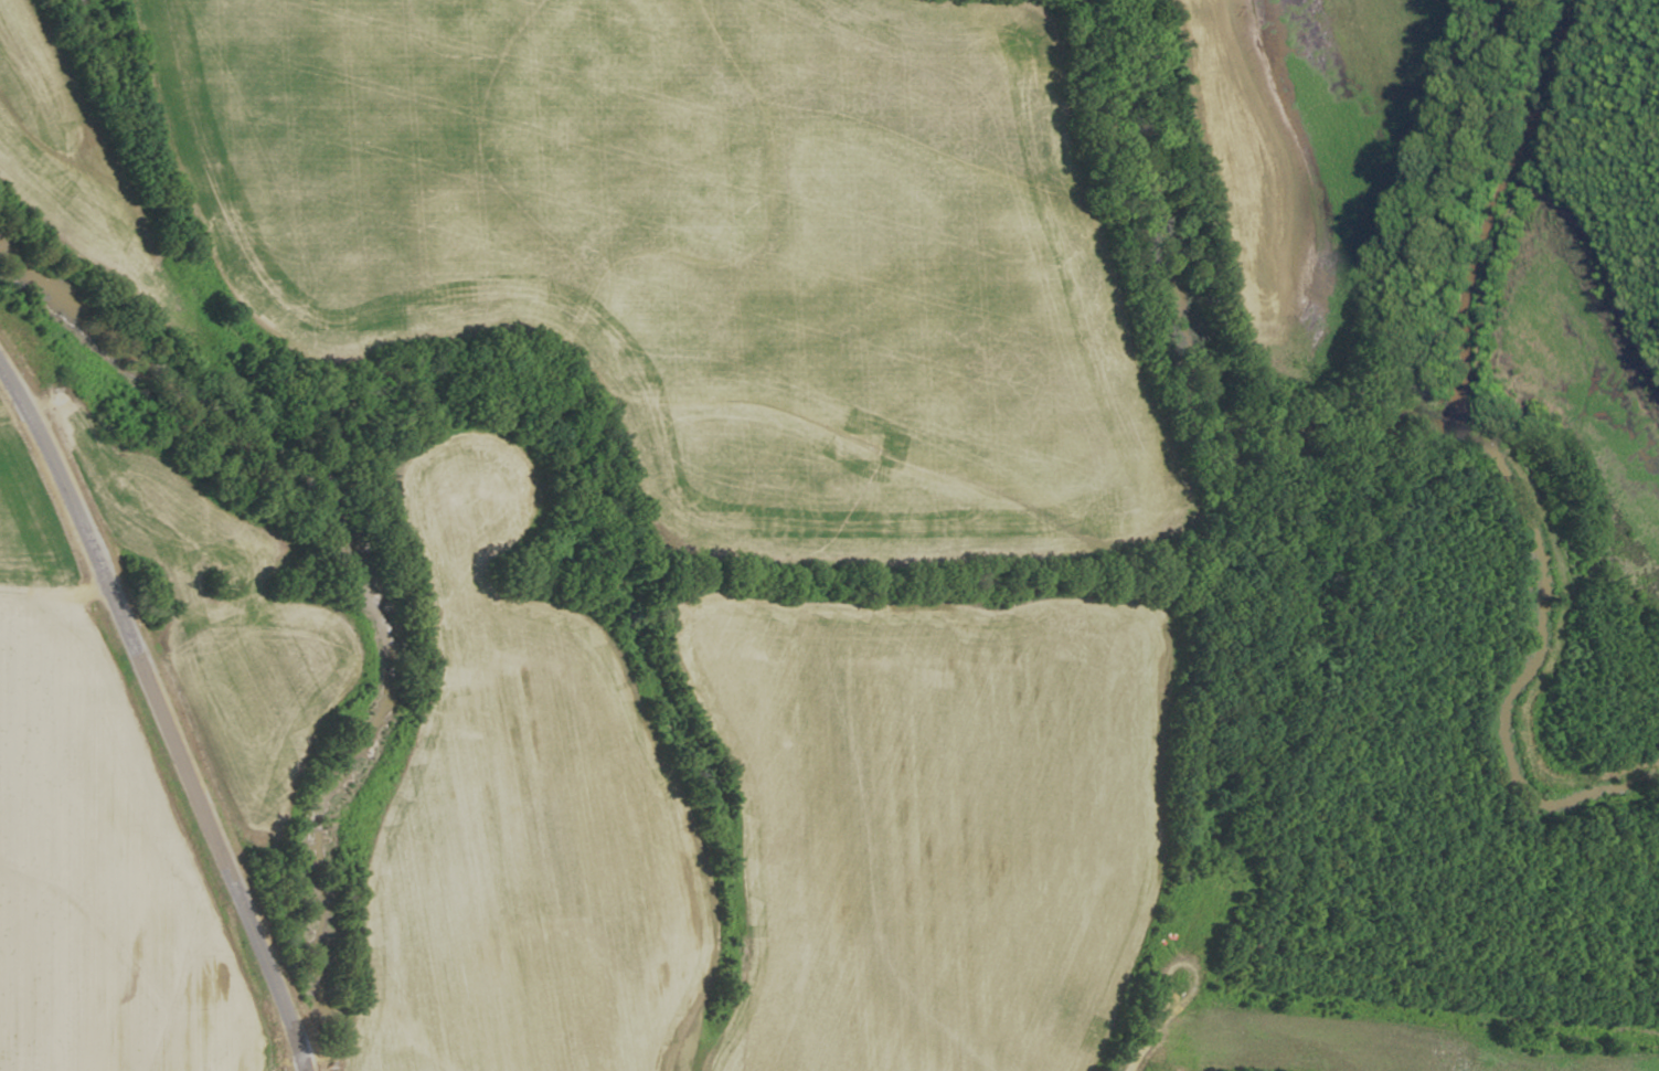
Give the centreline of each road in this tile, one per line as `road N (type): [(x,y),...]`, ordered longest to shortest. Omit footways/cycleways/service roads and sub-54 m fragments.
road 1 (track): [(1145,1046),(1511,396),(1562,402),(1589,436),(1618,539),(1658,565)]
road 2 (tertiary): [(395,1070),(227,810),(95,569)]
road 3 (track): [(1658,1027),(1524,1007),(1433,1010),(1310,993),(1145,1046)]
road 4 (tertiary): [(95,569),(0,425)]

